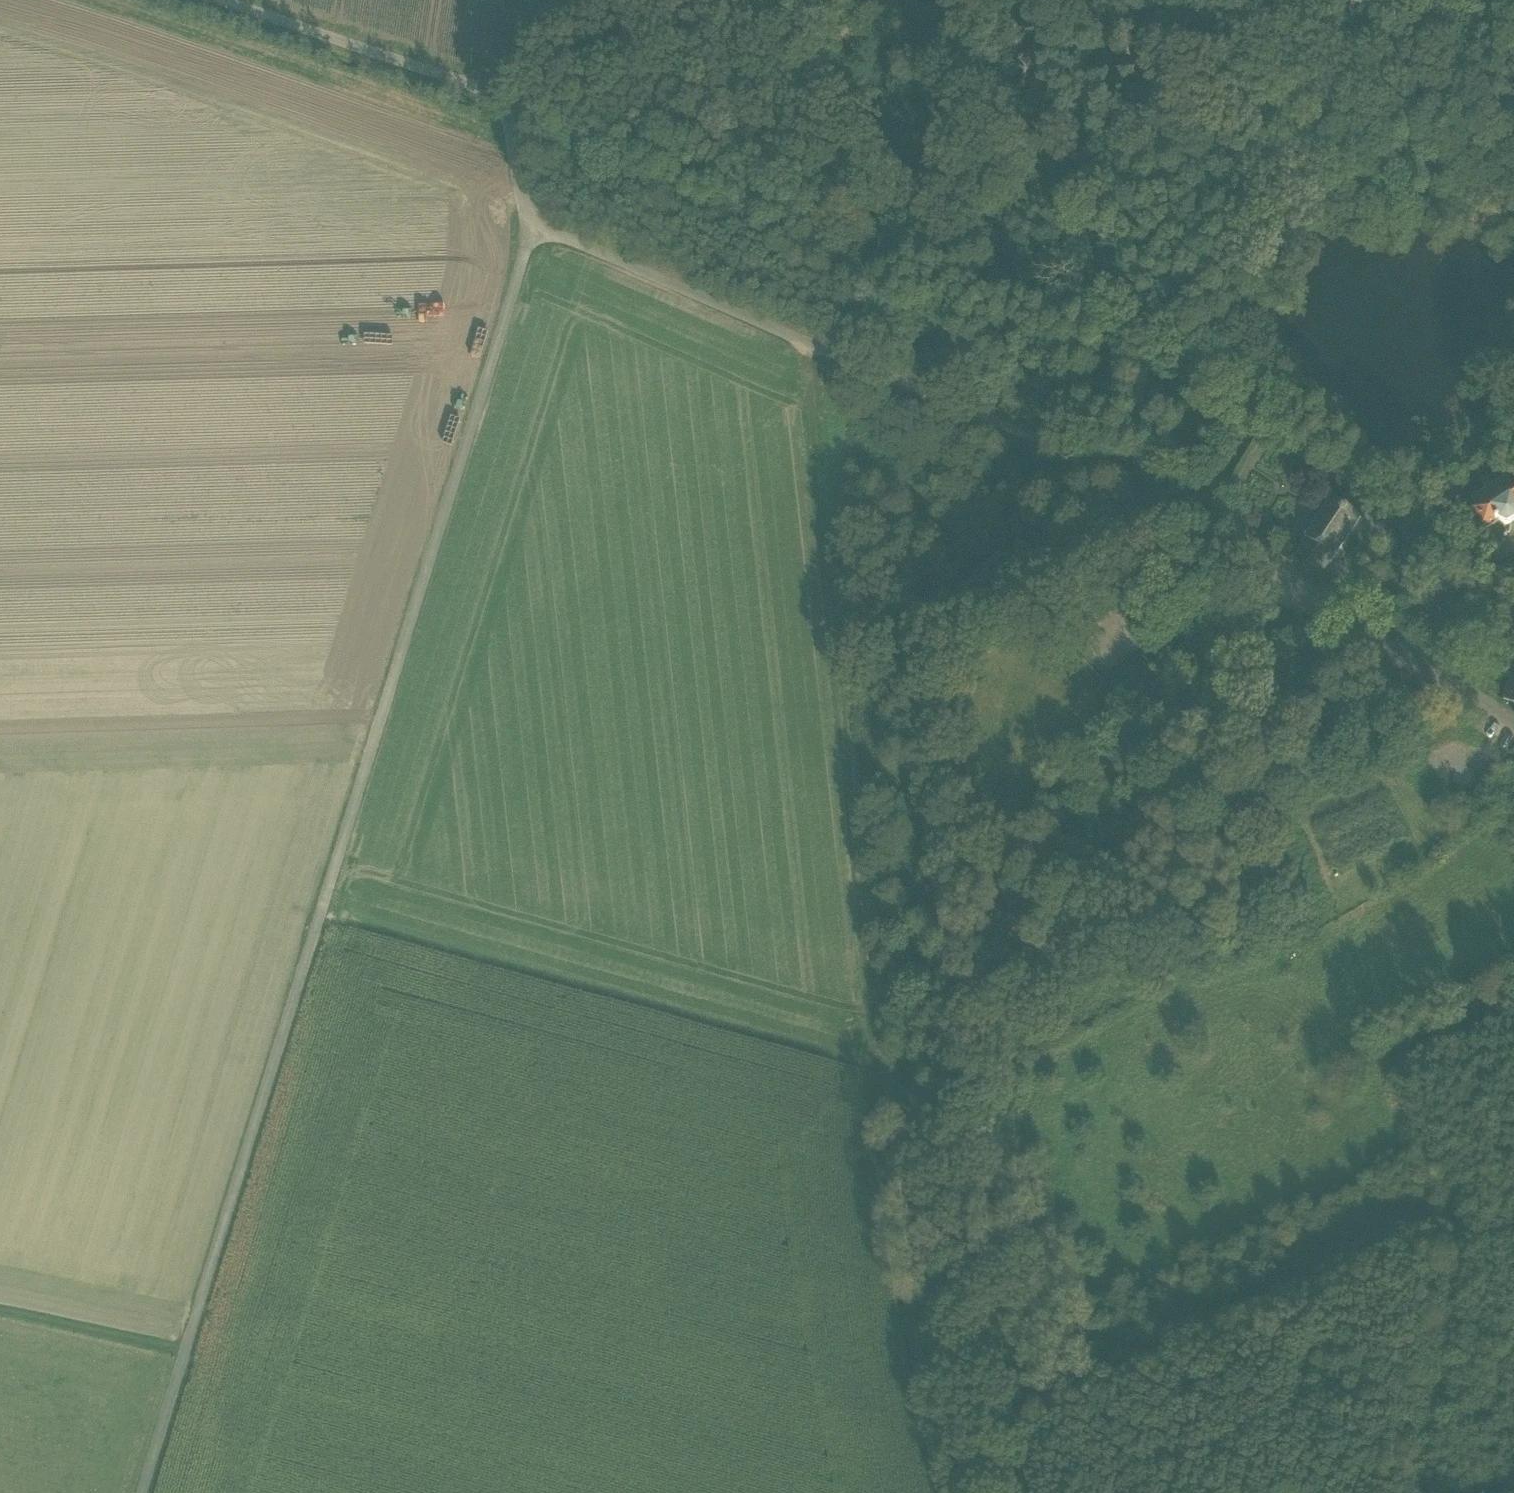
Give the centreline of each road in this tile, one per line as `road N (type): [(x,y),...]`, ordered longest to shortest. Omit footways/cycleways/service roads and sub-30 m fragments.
road 1 (unclassified): [(536,221),(142,1492)]
road 2 (track): [(806,343),(798,365),(921,1342),(957,1492)]
road 3 (unclassified): [(1513,727),(1320,607),(1204,510),(536,221)]
road 4 (track): [(446,510),(0,512)]
road 5 (unclassified): [(536,221),(520,190),(502,97),(223,0)]
road 6 (track): [(1267,314),(1282,199),(1344,174),(1476,152)]
road 7 (track): [(1204,510),(1258,404),(1267,314)]
road 8 (track): [(186,1350),(0,1310)]

